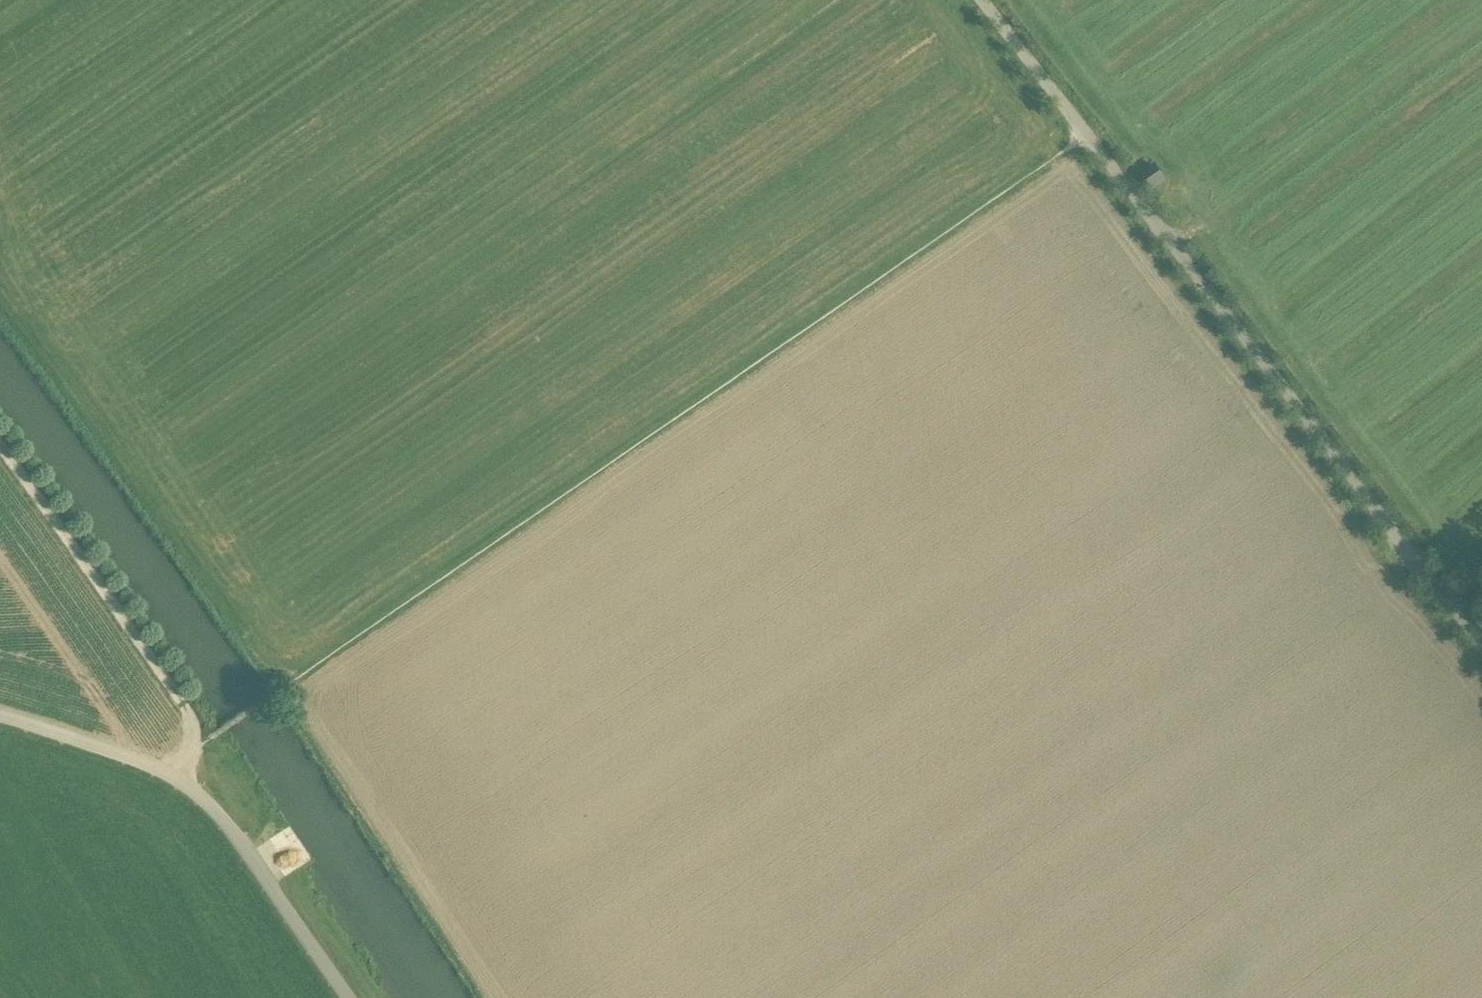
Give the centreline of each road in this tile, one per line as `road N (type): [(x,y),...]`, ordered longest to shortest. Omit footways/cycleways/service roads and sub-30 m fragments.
road 1 (unclassified): [(1481,644),(982,0)]
road 2 (unclassified): [(0,715),(149,764),(202,797),(345,997)]

